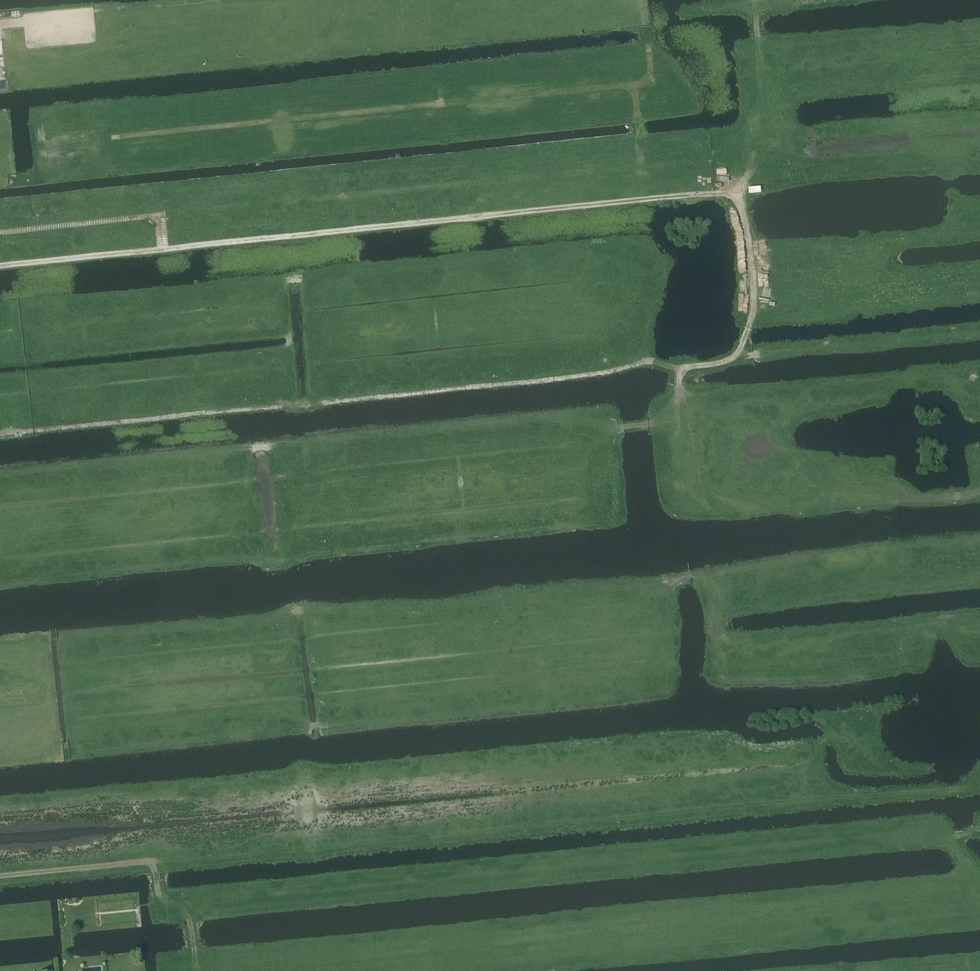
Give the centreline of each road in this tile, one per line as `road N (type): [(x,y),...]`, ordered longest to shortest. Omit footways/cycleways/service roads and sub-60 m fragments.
road 1 (track): [(0,268),(726,193),(743,205),(754,286)]
road 2 (track): [(0,878),(155,862),(158,893),(189,916),(196,970)]

